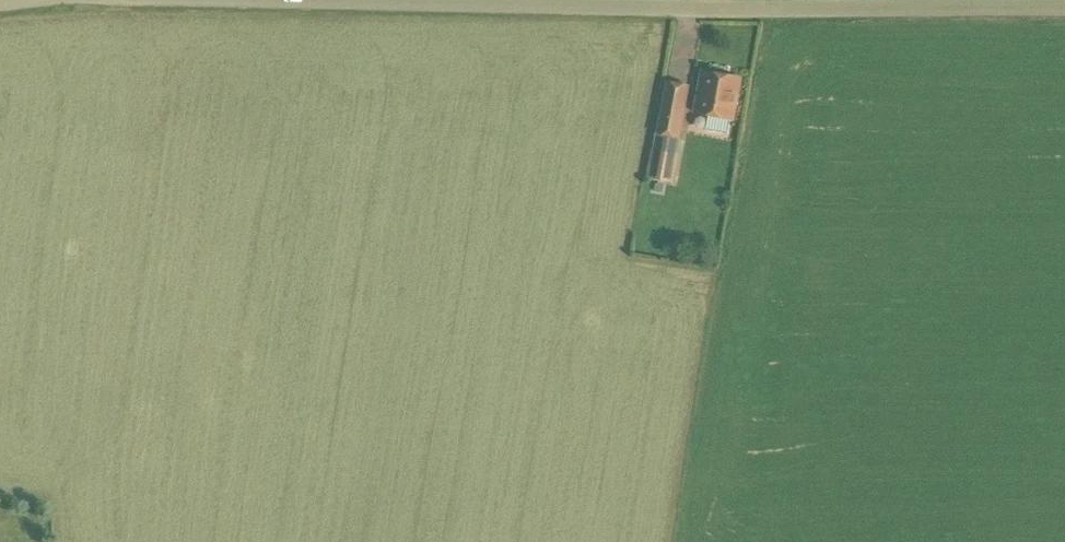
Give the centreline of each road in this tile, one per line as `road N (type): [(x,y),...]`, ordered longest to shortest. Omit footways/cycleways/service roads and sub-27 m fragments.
road 1 (unclassified): [(1064,8),(197,0)]

